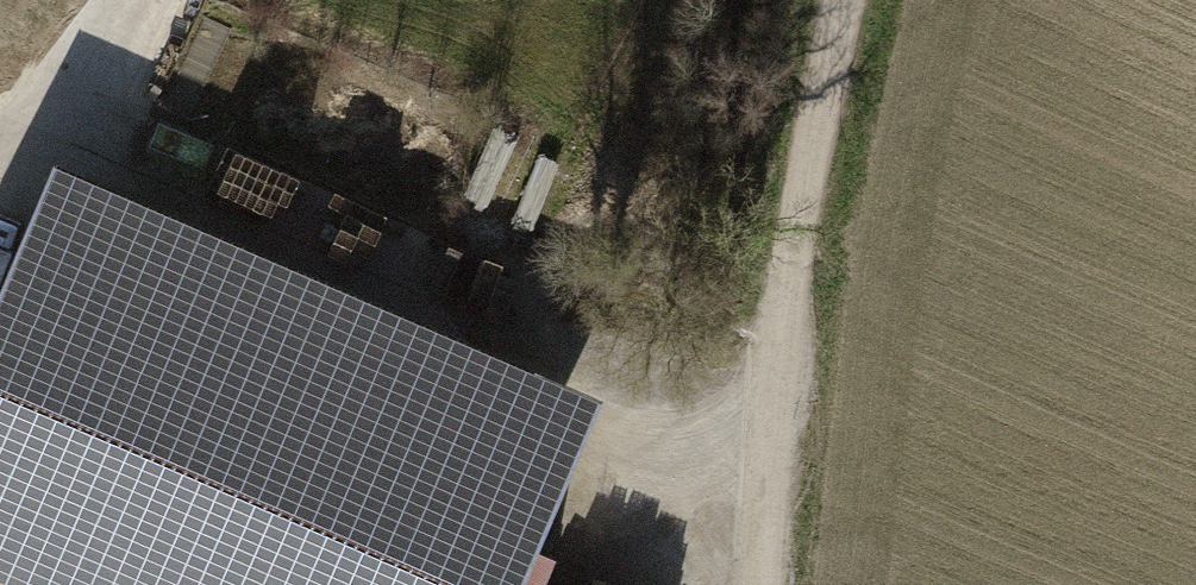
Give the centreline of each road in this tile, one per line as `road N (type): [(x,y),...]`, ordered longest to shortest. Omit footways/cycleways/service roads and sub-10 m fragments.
road 1 (track): [(0,162),(62,138),(559,336)]
road 2 (track): [(659,0),(615,94),(530,229),(527,267),(537,304),(559,336),(593,352),(702,384),(770,393)]
road 3 (track): [(841,0),(782,296),(756,584)]

